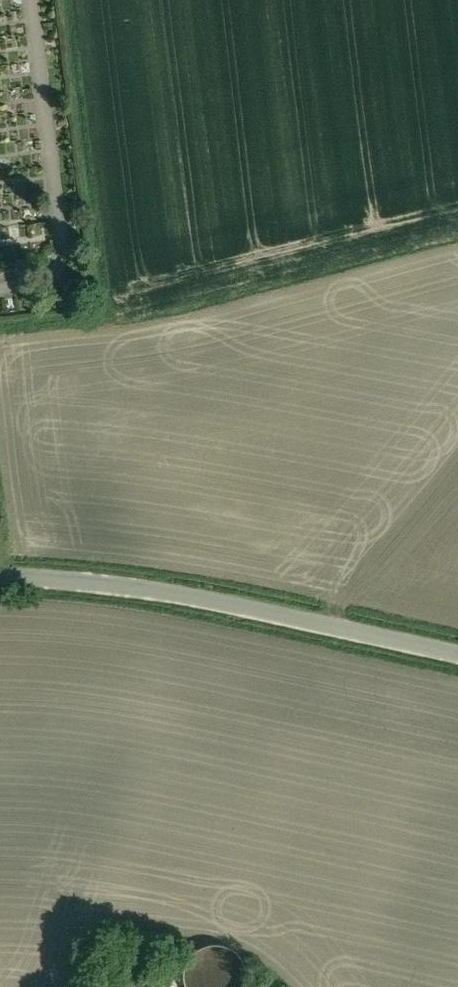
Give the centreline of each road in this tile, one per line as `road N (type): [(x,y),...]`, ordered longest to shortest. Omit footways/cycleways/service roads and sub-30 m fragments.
road 1 (unclassified): [(457,656),(181,596),(0,580)]

